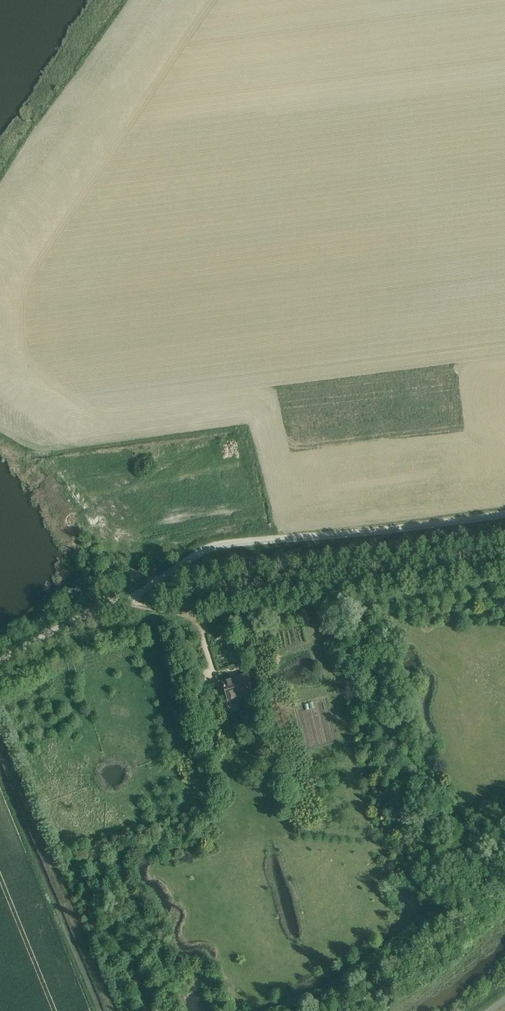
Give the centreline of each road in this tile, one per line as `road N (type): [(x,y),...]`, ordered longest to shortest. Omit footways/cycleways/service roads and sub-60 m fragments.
road 1 (unclassified): [(122,603),(213,546),(504,515)]
road 2 (track): [(207,618),(504,579)]
road 3 (unclassified): [(0,662),(122,603)]

